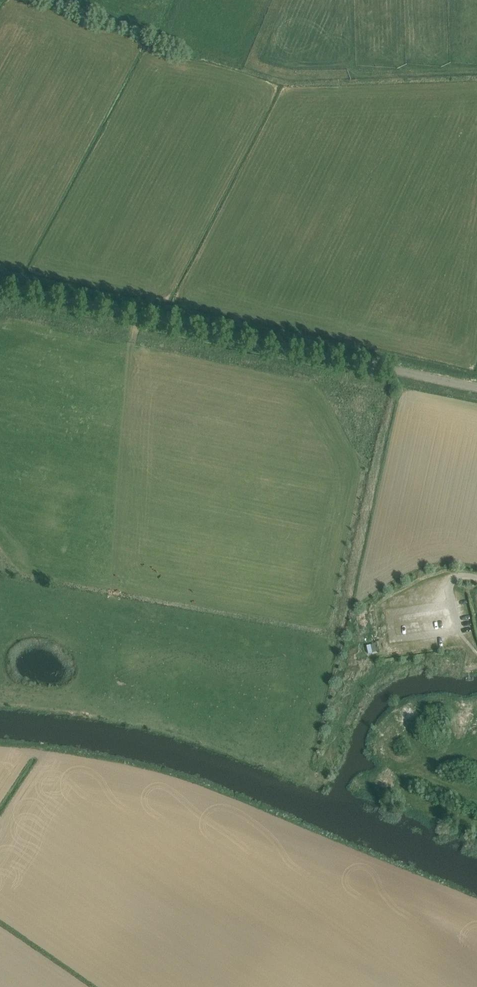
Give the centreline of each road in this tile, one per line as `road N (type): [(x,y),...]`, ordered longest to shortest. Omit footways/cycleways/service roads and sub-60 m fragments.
road 1 (unclassified): [(476,388),(0,286)]

